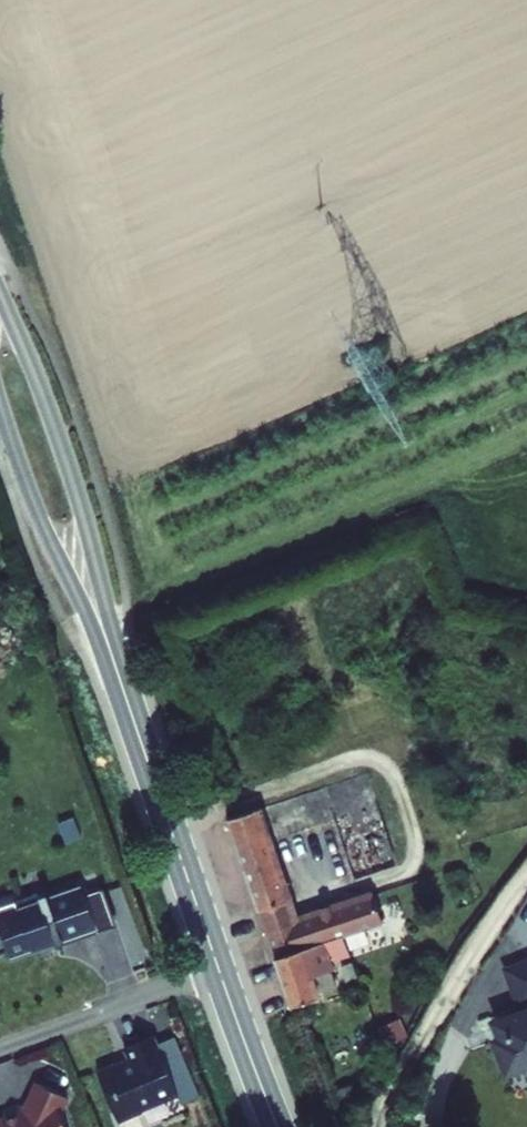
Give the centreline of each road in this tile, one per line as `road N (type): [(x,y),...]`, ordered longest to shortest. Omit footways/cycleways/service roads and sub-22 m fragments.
road 1 (secondary): [(121,685),(86,518),(0,294)]
road 2 (secondary): [(0,405),(39,515),(121,685)]
road 3 (secondary): [(218,967),(121,685)]
road 4 (residential): [(0,1046),(218,967)]
road 5 (secondary): [(278,1126),(218,967)]

